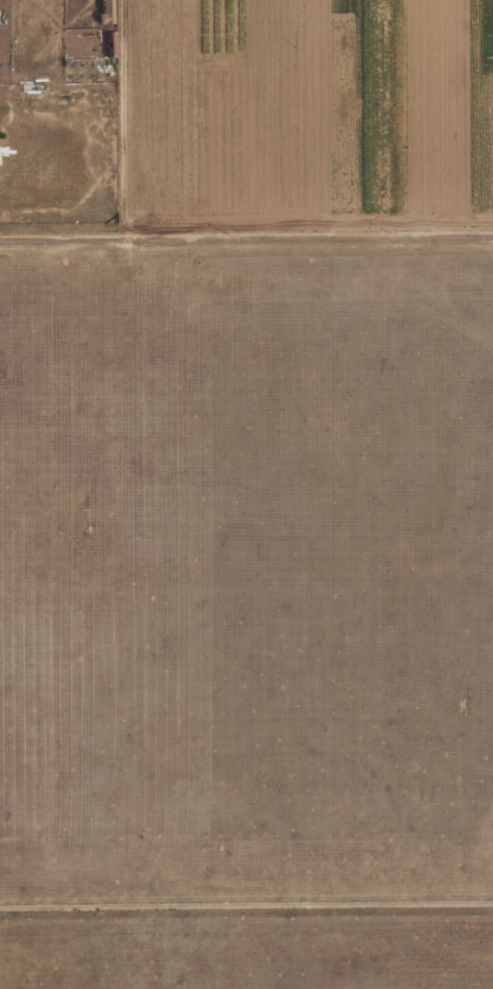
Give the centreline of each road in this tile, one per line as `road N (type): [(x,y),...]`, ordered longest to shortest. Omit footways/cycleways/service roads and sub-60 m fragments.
road 1 (track): [(126,0),(126,200),(136,215),(492,222)]

